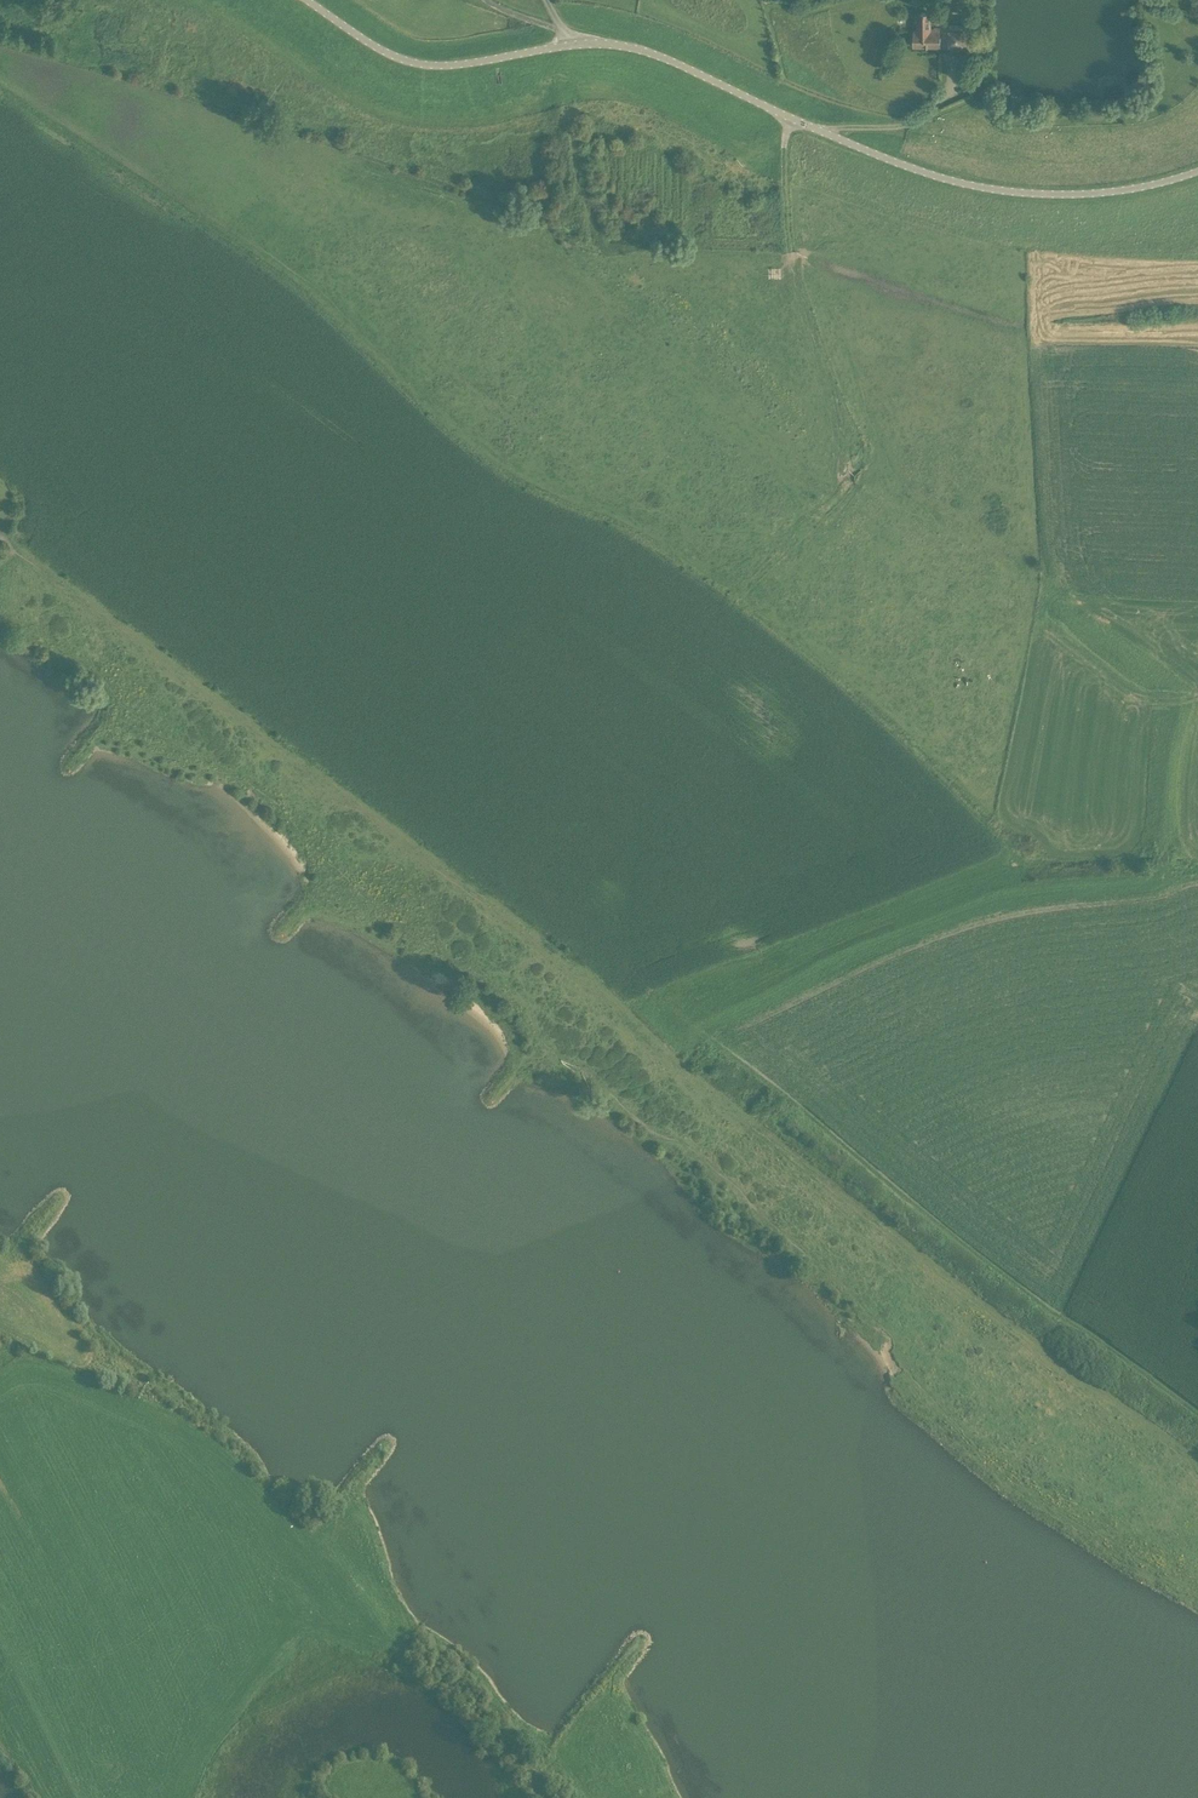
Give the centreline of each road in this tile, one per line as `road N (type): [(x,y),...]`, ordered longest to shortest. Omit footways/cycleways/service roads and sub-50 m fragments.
road 1 (unclassified): [(1197,170),(1105,193),(969,185),(796,123),(651,53),(604,43),(481,62),(415,62),(304,0)]
road 2 (track): [(1197,1408),(691,1025)]
road 3 (track): [(853,467),(787,269),(786,129),(796,123)]
road 4 (track): [(0,1647),(73,1797)]

